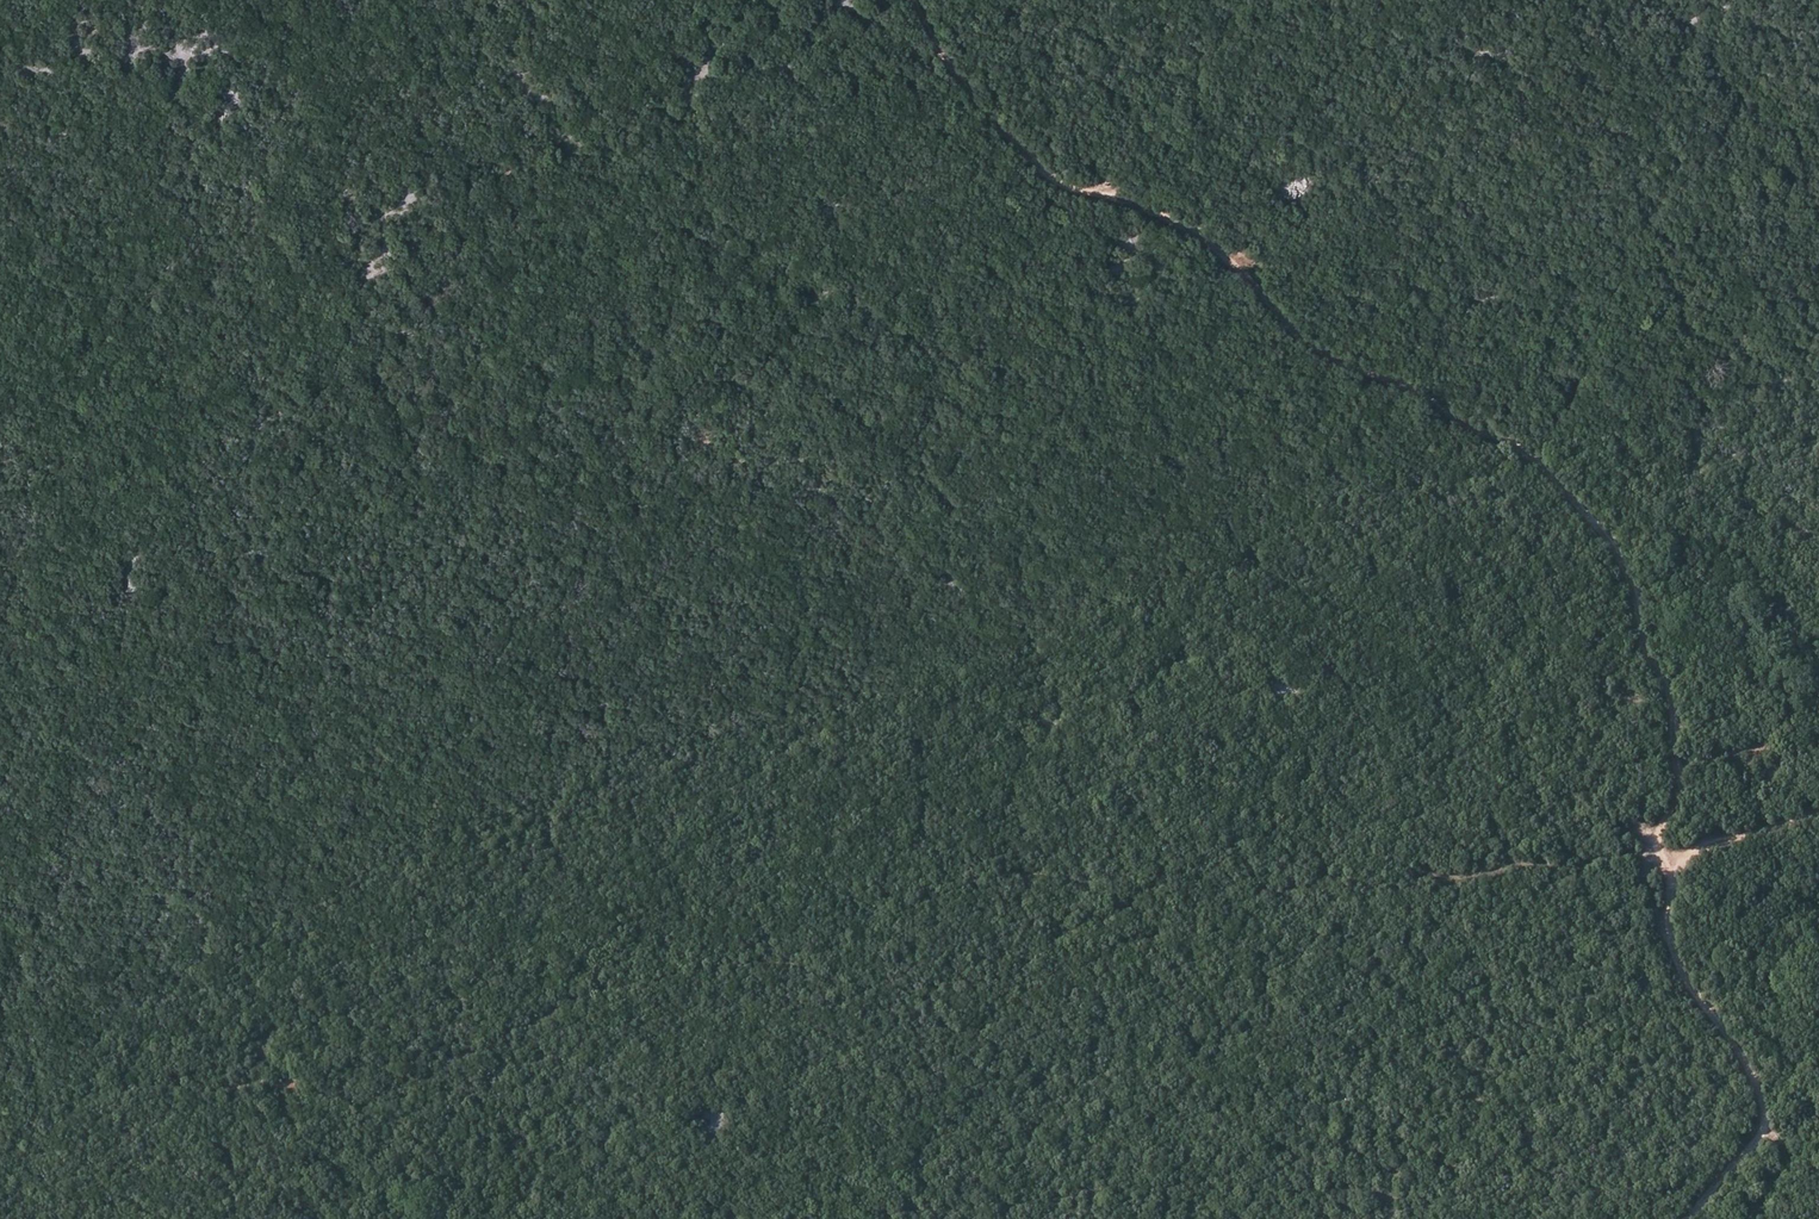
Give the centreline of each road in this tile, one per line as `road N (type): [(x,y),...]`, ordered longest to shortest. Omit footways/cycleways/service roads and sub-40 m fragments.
road 1 (track): [(1693,1218),(1764,1129),(1760,1098),(1738,1048),(1683,984),(1648,880),(1651,853)]
road 2 (track): [(1659,921),(1694,849),(1818,817)]

